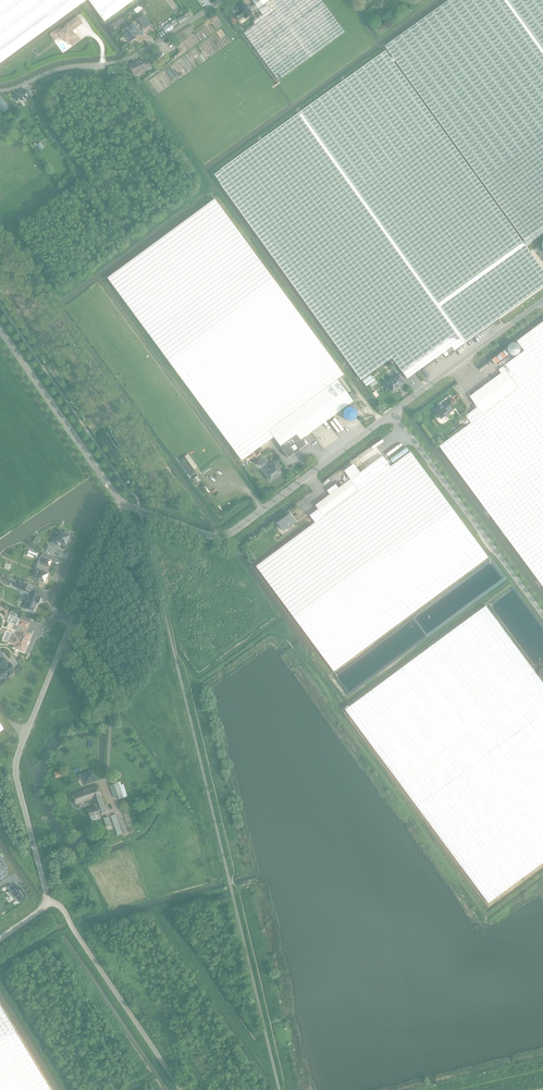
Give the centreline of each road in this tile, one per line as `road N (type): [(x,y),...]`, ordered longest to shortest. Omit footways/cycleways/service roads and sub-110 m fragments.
road 1 (unclassified): [(0,938),(47,901),(16,761),(65,639)]
road 2 (tertiary): [(391,413),(221,537),(121,502)]
road 3 (tertiary): [(391,413),(542,616)]
road 4 (unclassified): [(221,0),(126,60),(63,67),(0,91)]
road 5 (tertiary): [(121,502),(0,329)]
road 6 (unclassified): [(542,302),(391,413)]
road 7 (unclassified): [(65,639),(121,502)]
road 8 (unclassified): [(108,770),(108,711),(65,639)]

